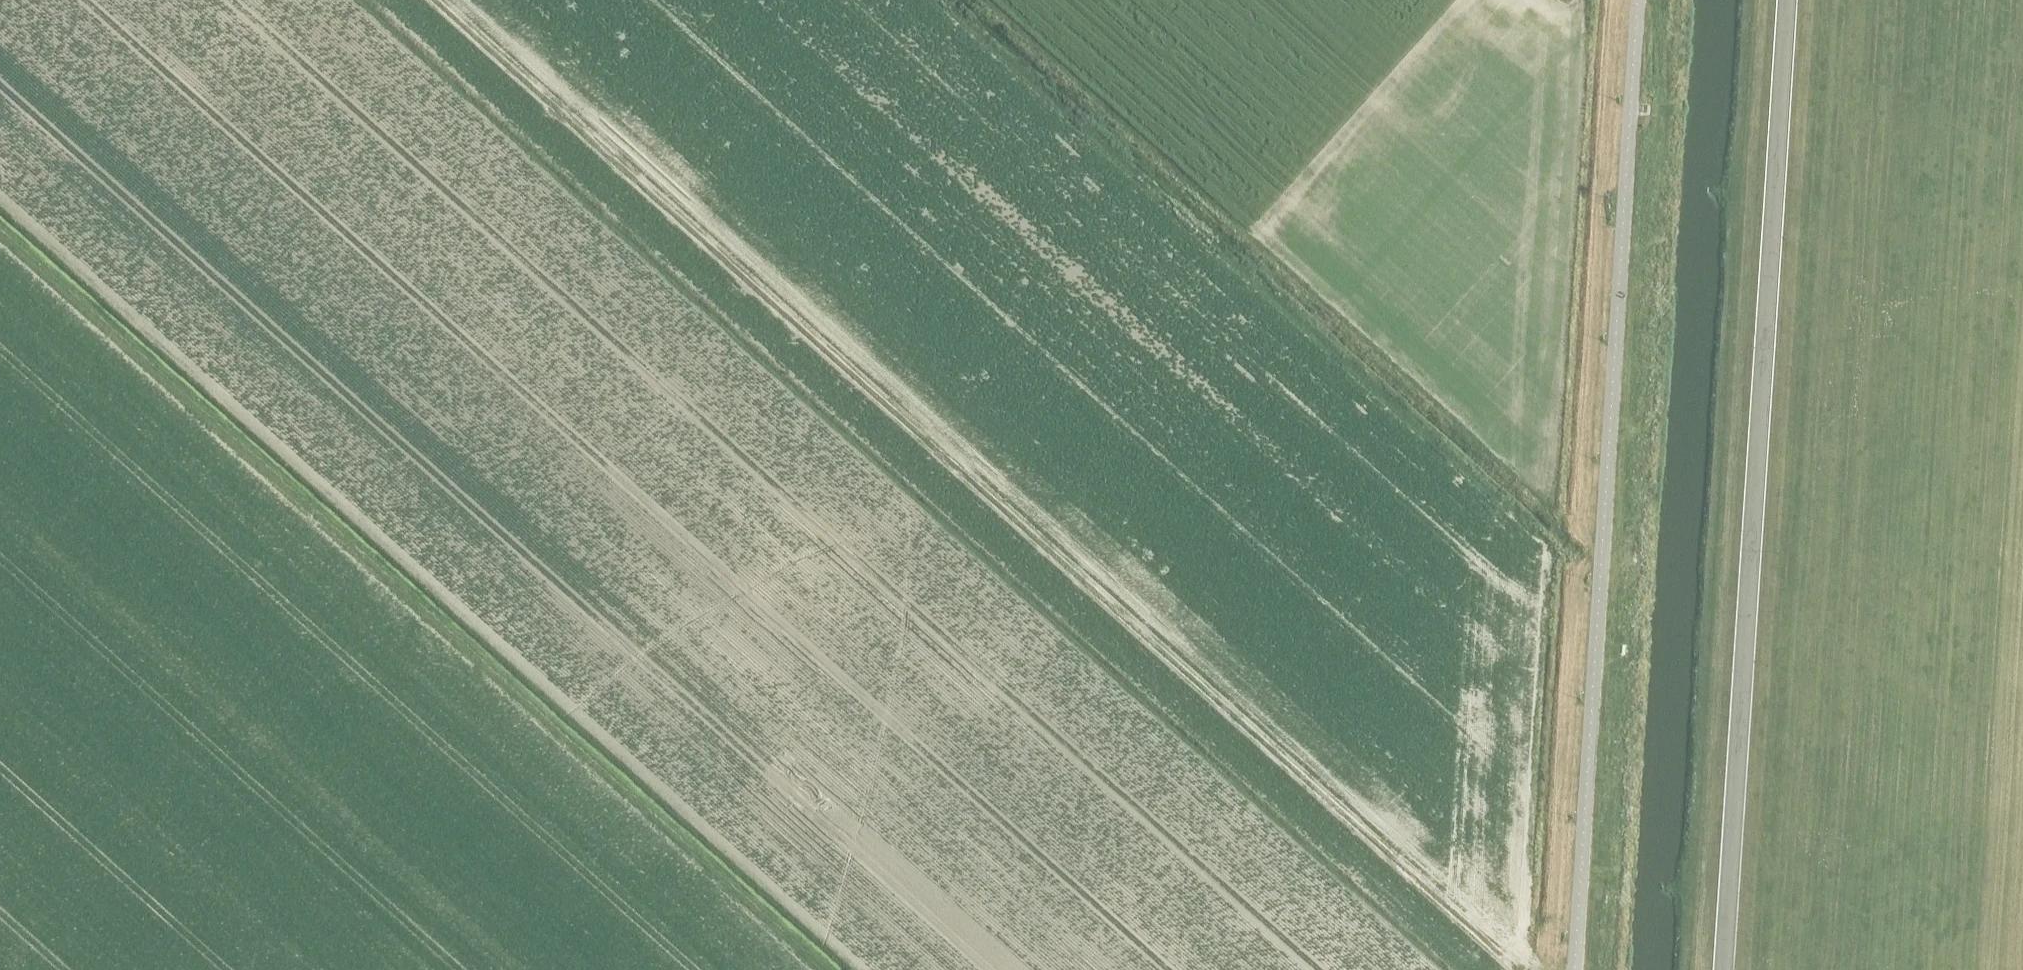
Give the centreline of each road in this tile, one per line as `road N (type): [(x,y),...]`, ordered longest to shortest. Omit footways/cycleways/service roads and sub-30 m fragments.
road 1 (track): [(1546,969),(1494,948),(440,0)]

